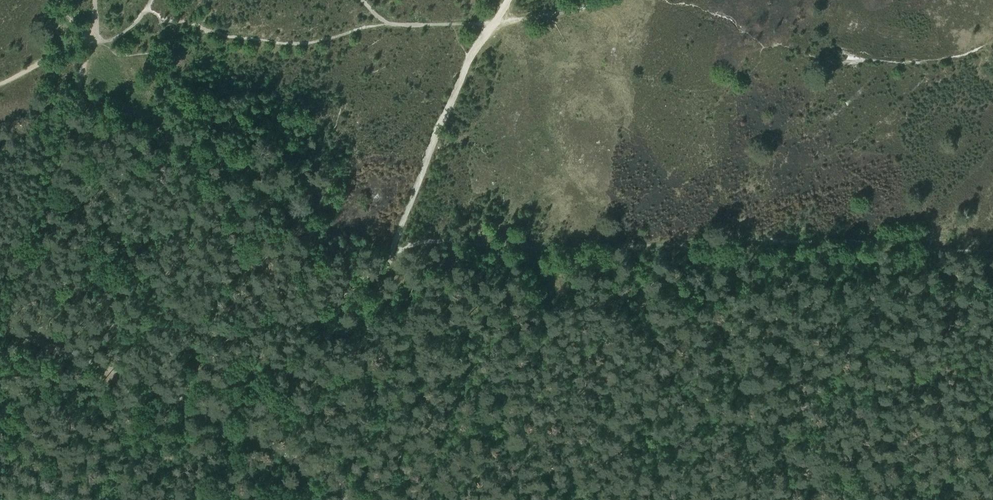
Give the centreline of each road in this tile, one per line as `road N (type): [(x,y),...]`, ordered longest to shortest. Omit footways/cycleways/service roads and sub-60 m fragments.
road 1 (track): [(176,397),(361,499)]
road 2 (track): [(176,397),(0,328)]

